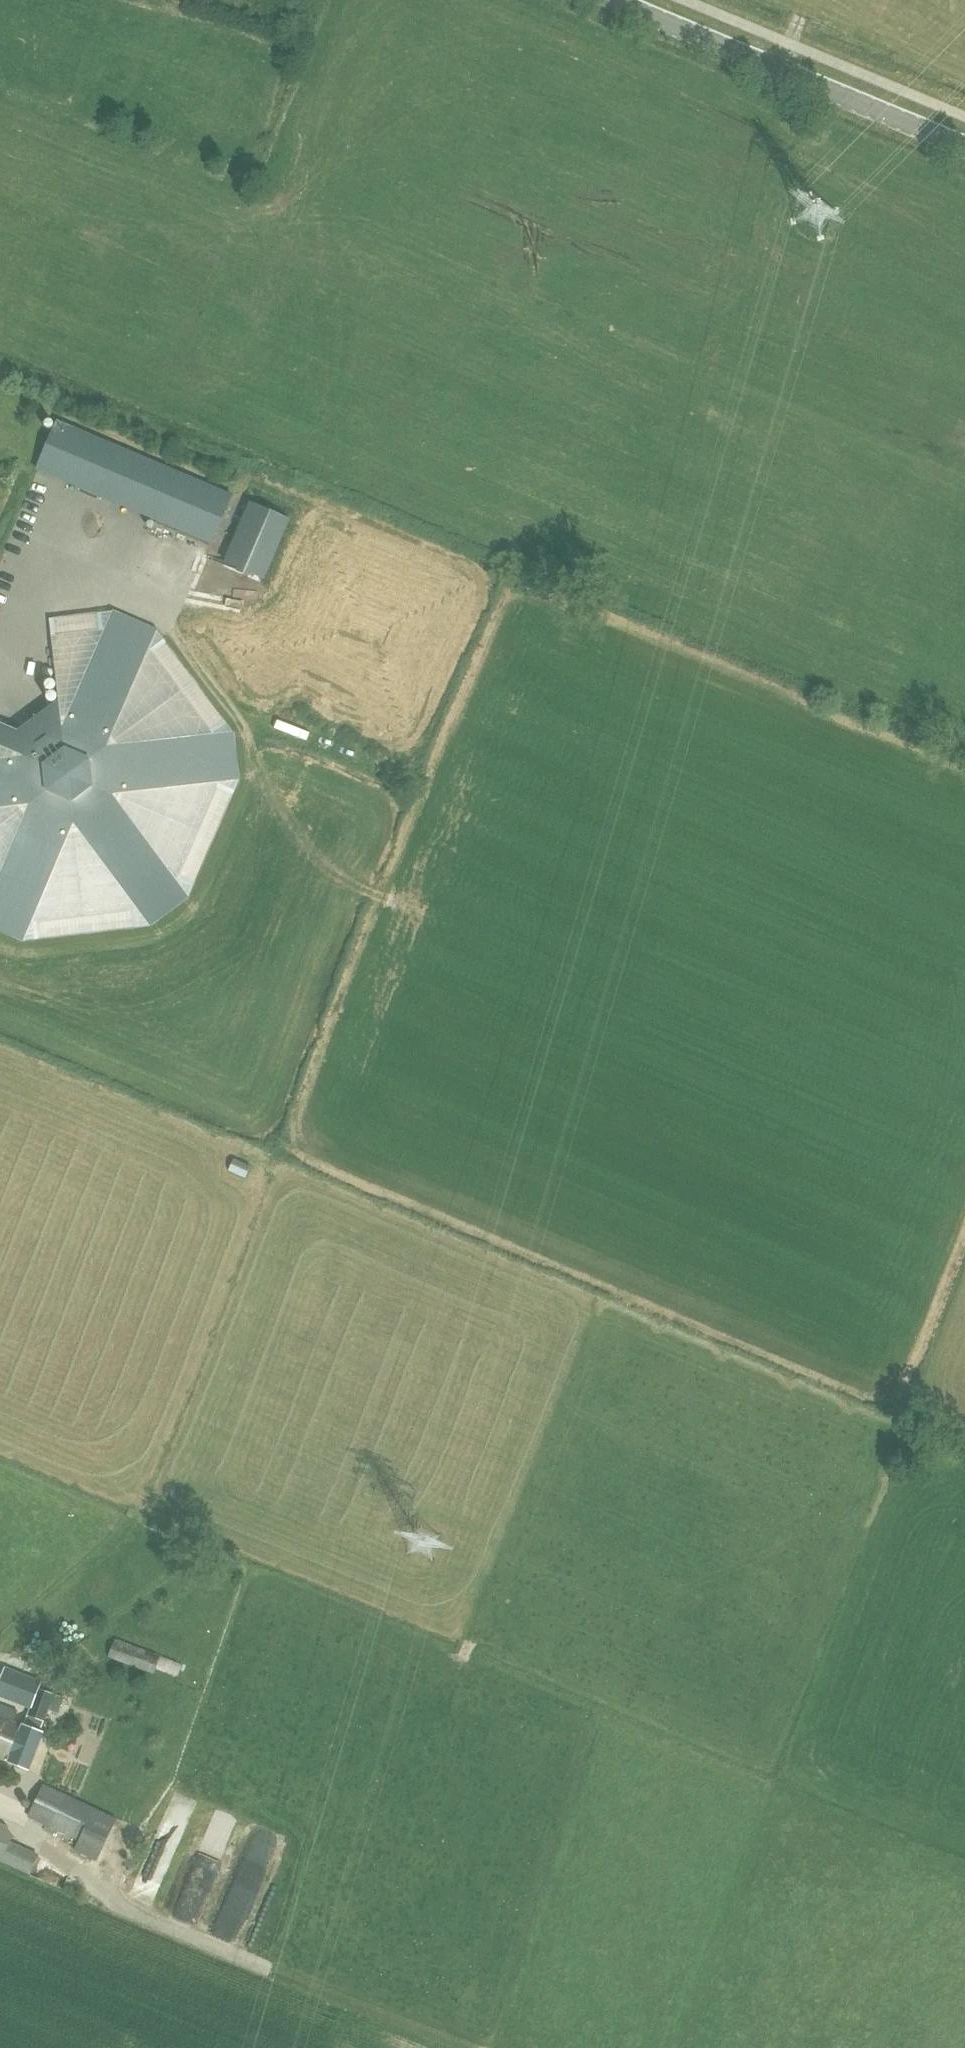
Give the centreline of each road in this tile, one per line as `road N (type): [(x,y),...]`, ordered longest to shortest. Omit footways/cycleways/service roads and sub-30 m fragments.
road 1 (secondary): [(964,149),(610,0)]

